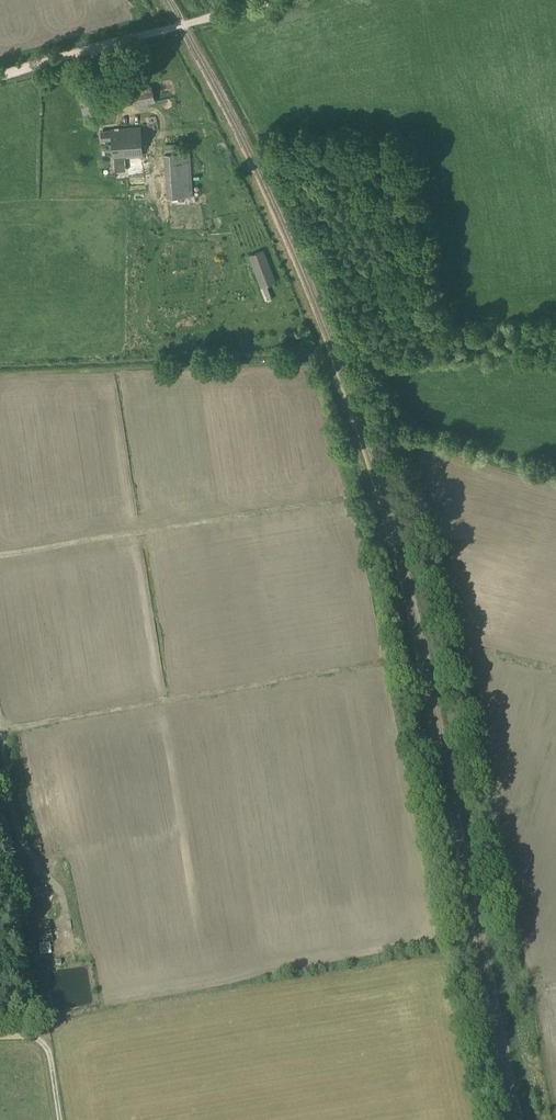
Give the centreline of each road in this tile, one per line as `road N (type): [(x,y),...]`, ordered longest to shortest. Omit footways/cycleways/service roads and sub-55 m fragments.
road 1 (track): [(0,76),(198,21)]

